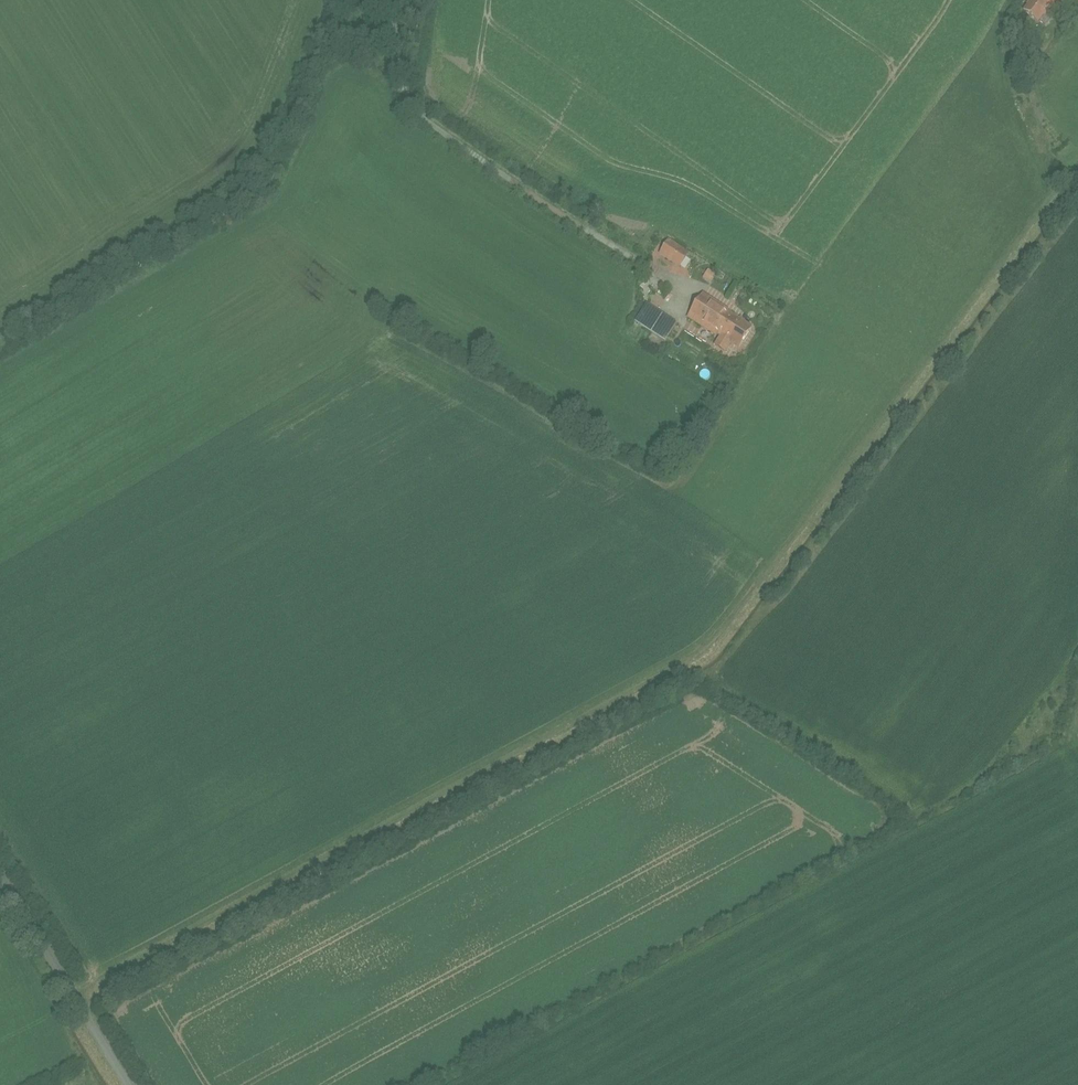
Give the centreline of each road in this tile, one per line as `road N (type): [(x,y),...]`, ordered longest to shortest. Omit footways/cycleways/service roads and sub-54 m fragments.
road 1 (unclassified): [(140,1084),(0,858)]

